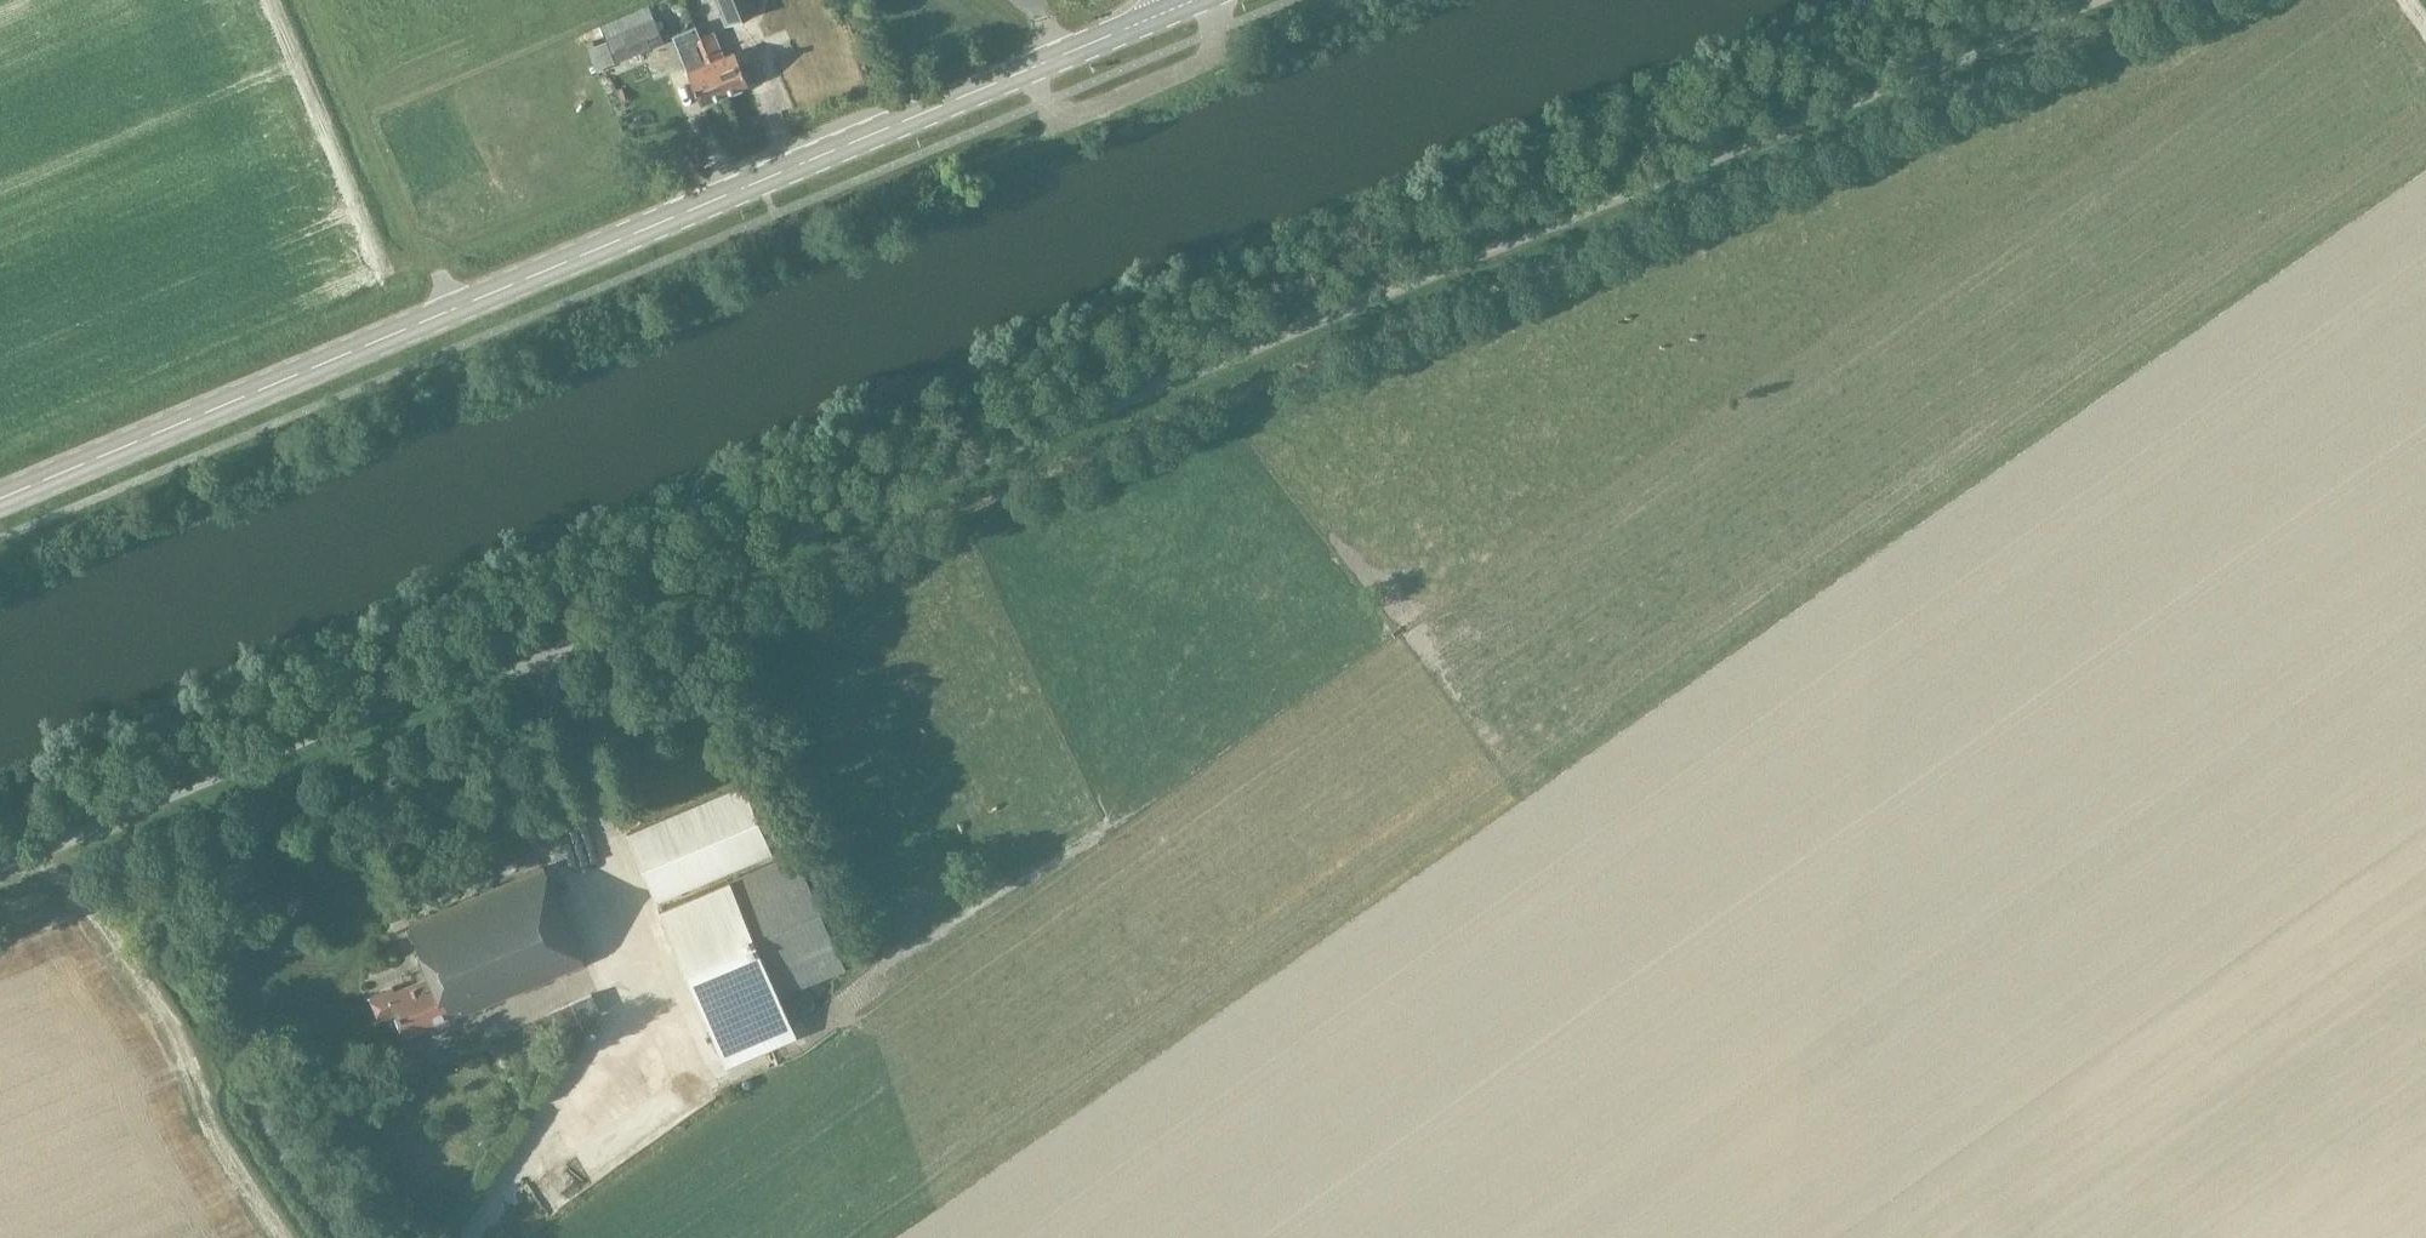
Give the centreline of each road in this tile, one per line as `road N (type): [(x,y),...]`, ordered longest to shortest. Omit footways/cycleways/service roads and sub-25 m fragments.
road 1 (unclassified): [(0,857),(2060,0)]
road 2 (primary): [(0,500),(1190,0)]

